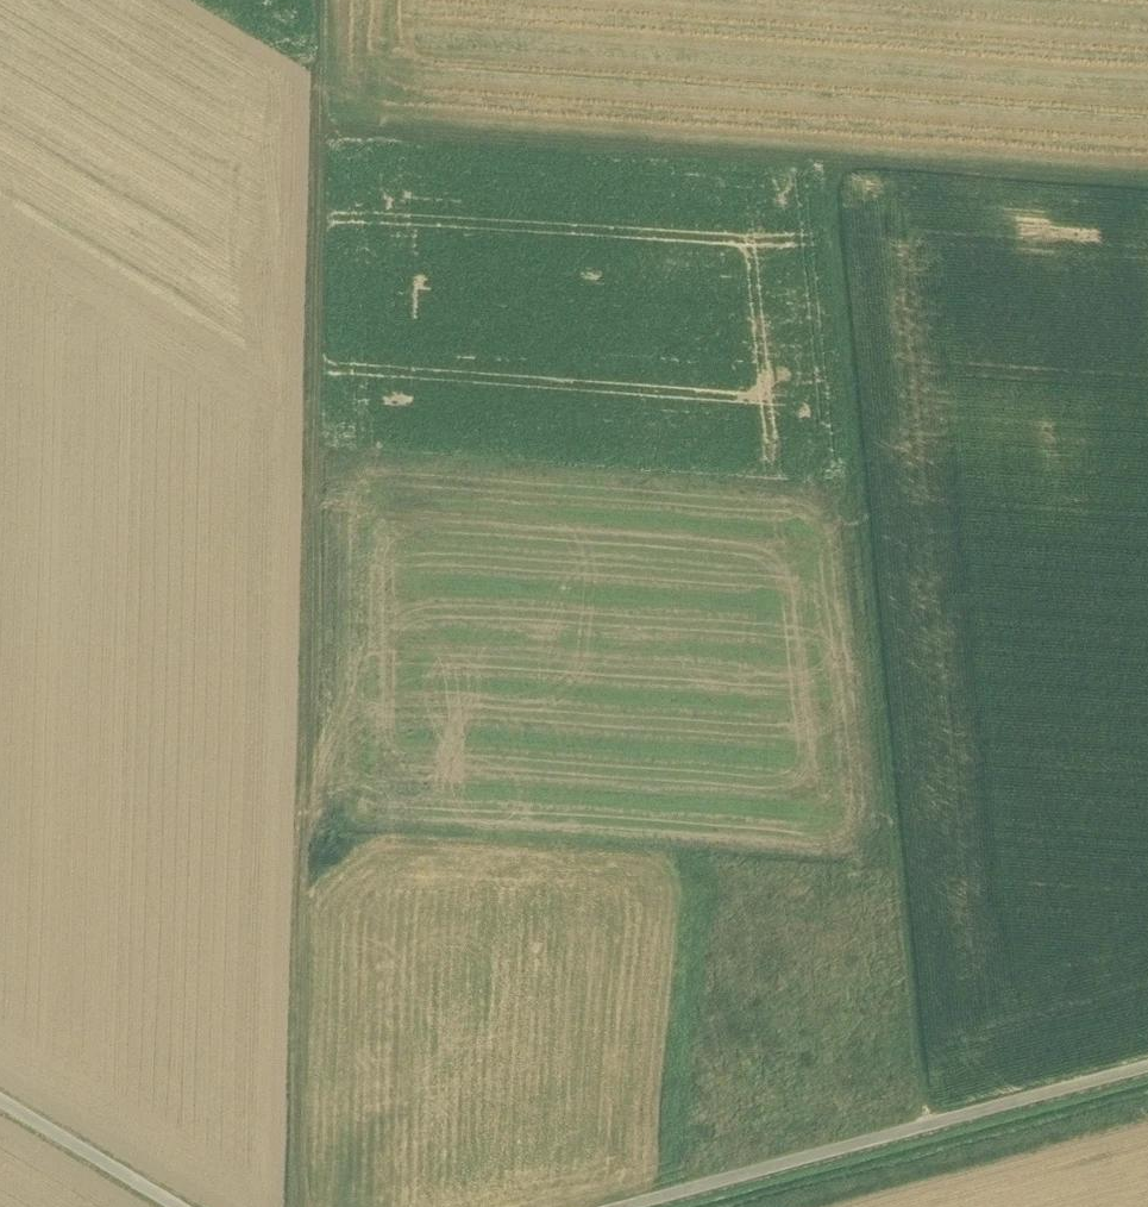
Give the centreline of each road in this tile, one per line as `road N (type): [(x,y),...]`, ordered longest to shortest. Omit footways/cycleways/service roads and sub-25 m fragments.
road 1 (track): [(299,1206),(321,0)]
road 2 (track): [(834,166),(926,1127)]
road 3 (track): [(320,128),(1147,186)]
road 4 (track): [(1147,1066),(625,1206)]
road 5 (track): [(176,1206),(0,1102)]

